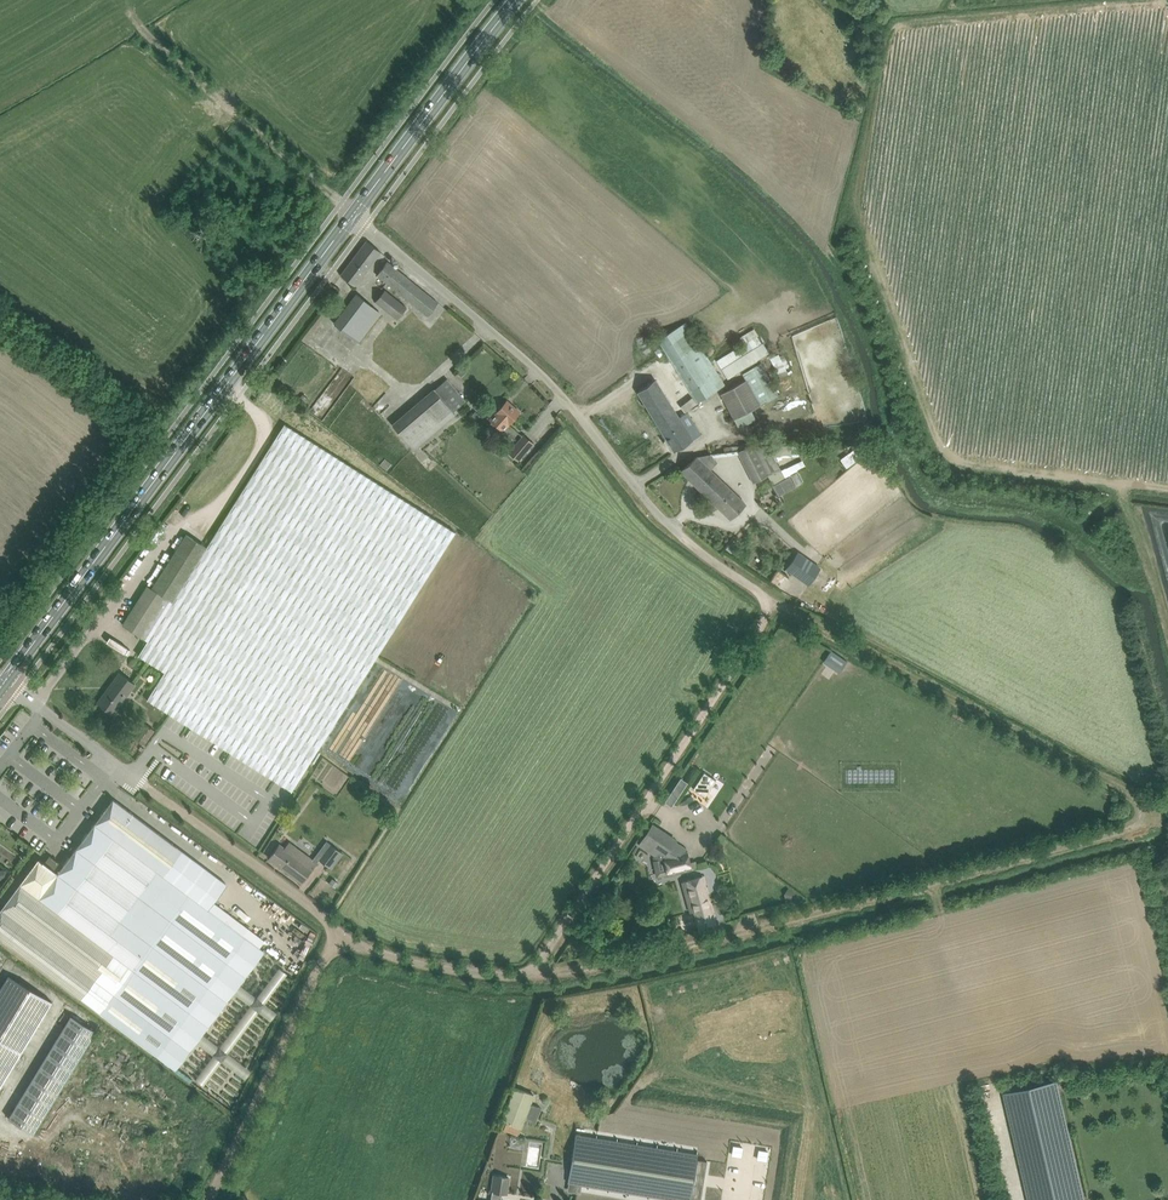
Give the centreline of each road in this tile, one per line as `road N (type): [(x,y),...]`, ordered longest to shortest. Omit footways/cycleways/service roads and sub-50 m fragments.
road 1 (secondary): [(5,682),(354,214)]
road 2 (unclassified): [(776,601),(677,535),(557,388),(354,214)]
road 3 (track): [(776,601),(532,974)]
road 4 (track): [(726,934),(1156,821)]
road 5 (track): [(776,601),(1144,802),(1156,821)]
road 6 (unclassified): [(337,931),(5,682)]
road 7 (unclassified): [(726,934),(553,973),(493,977),(357,945),(337,931)]
road 8 (unclassified): [(337,931),(208,1199)]
road 9 (secondary): [(354,214),(517,0)]

